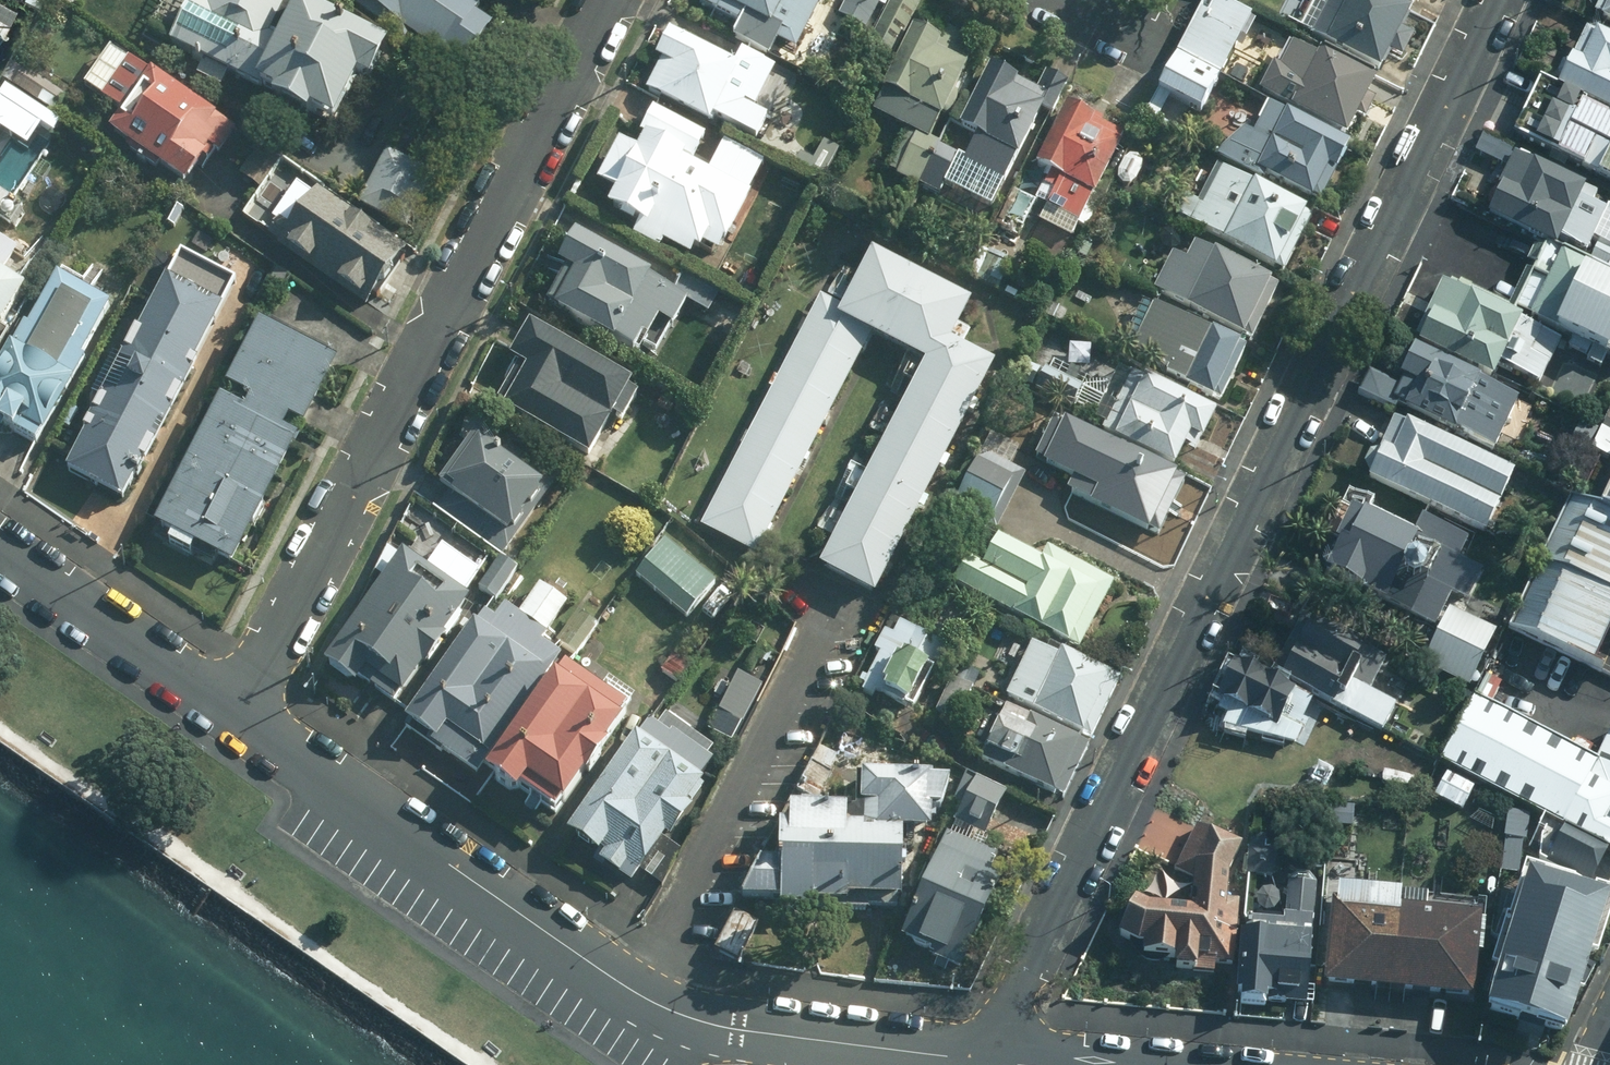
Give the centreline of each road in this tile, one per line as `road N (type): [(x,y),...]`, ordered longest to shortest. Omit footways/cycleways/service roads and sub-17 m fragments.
road 1 (residential): [(1497,0),(988,1063)]
road 2 (residential): [(239,718),(672,1012),(988,1063)]
road 3 (residential): [(613,0),(239,718)]
road 4 (residential): [(0,551),(239,718)]

